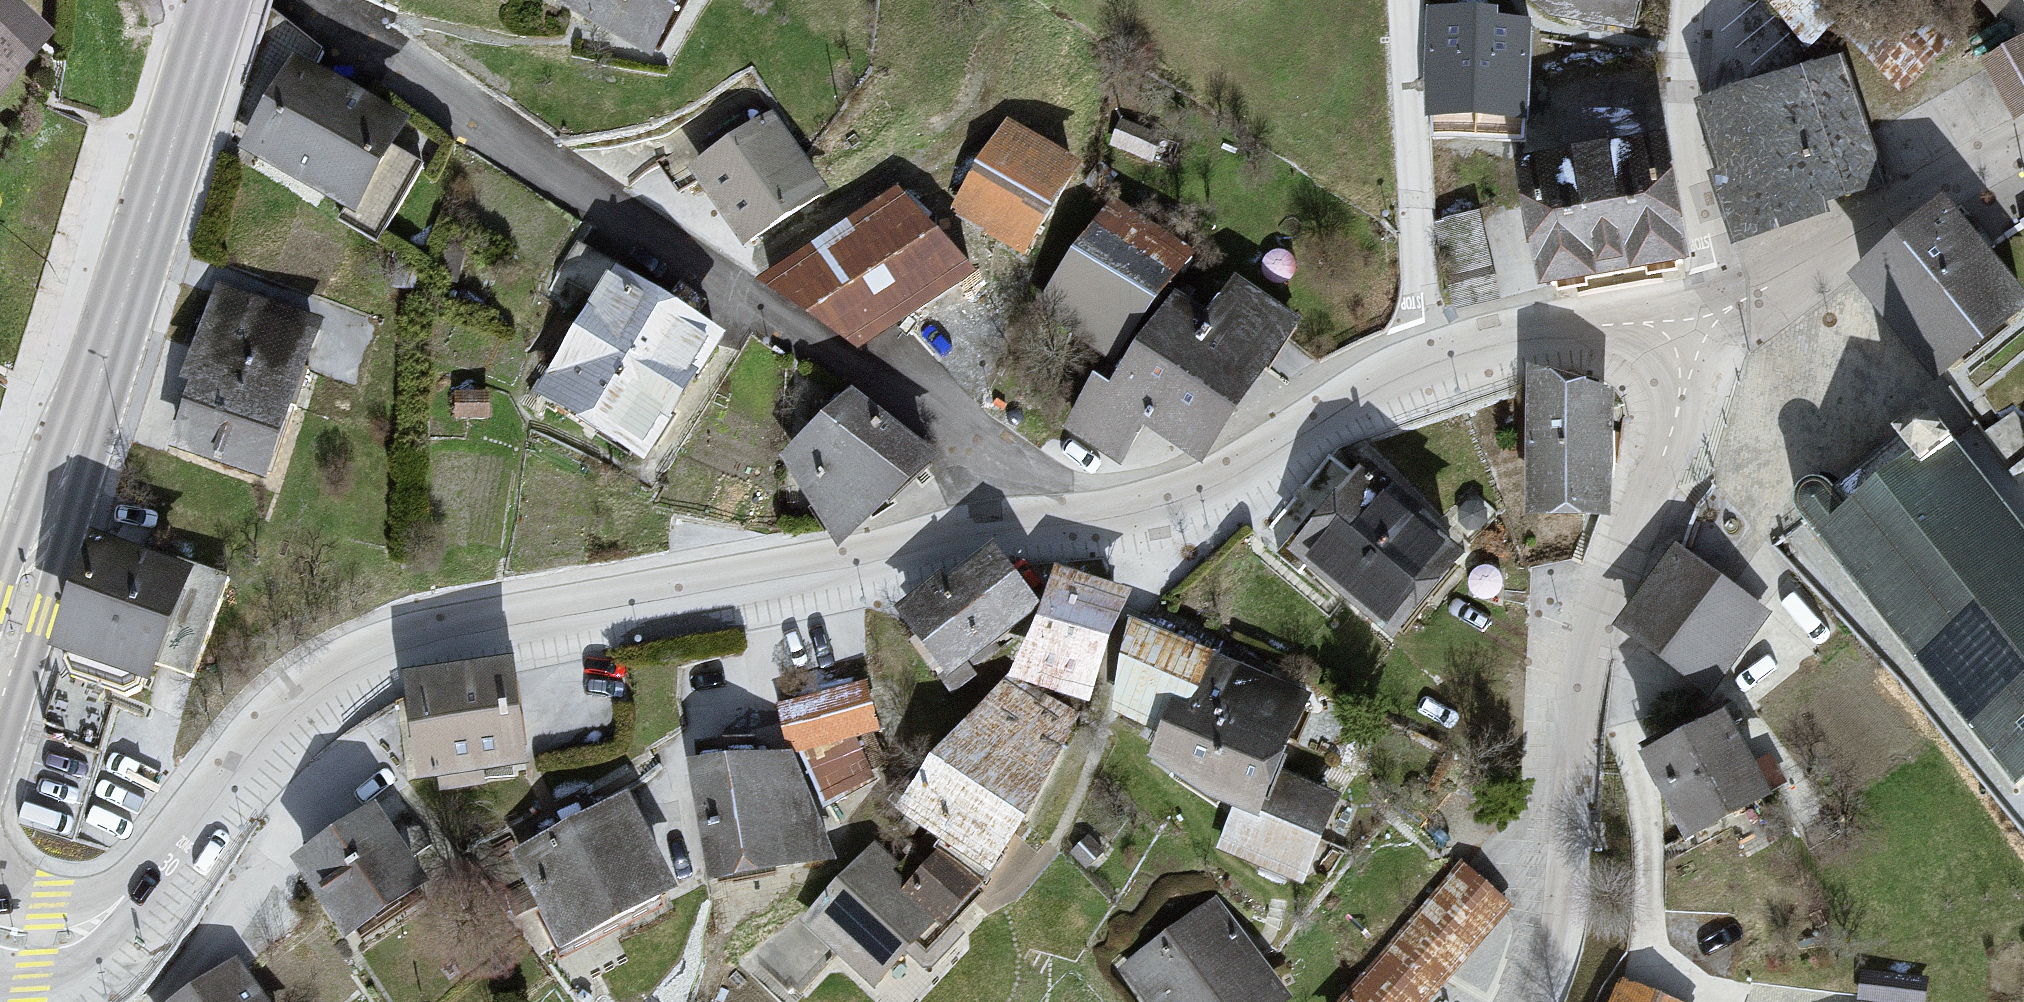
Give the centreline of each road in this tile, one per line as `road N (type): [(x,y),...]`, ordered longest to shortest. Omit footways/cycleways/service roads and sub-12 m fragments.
road 1 (residential): [(1032,530),(349,666),(266,750),(167,876),(146,918),(48,950),(0,952)]
road 2 (residential): [(1032,530),(995,461),(634,238),(315,0)]
road 3 (residential): [(1720,309),(1592,638),(1576,720),(1568,917),(1546,1001)]
road 4 (secondary): [(0,677),(211,0)]
road 5 (residential): [(1444,354),(1326,398),(1224,484),(1032,530)]
road 6 (residential): [(1444,354),(1418,0)]
road 7 (residential): [(2023,160),(1720,309)]
road 8 (residential): [(1701,0),(1686,71),(1720,309)]
road 9 (residential): [(1720,309),(1444,354)]

